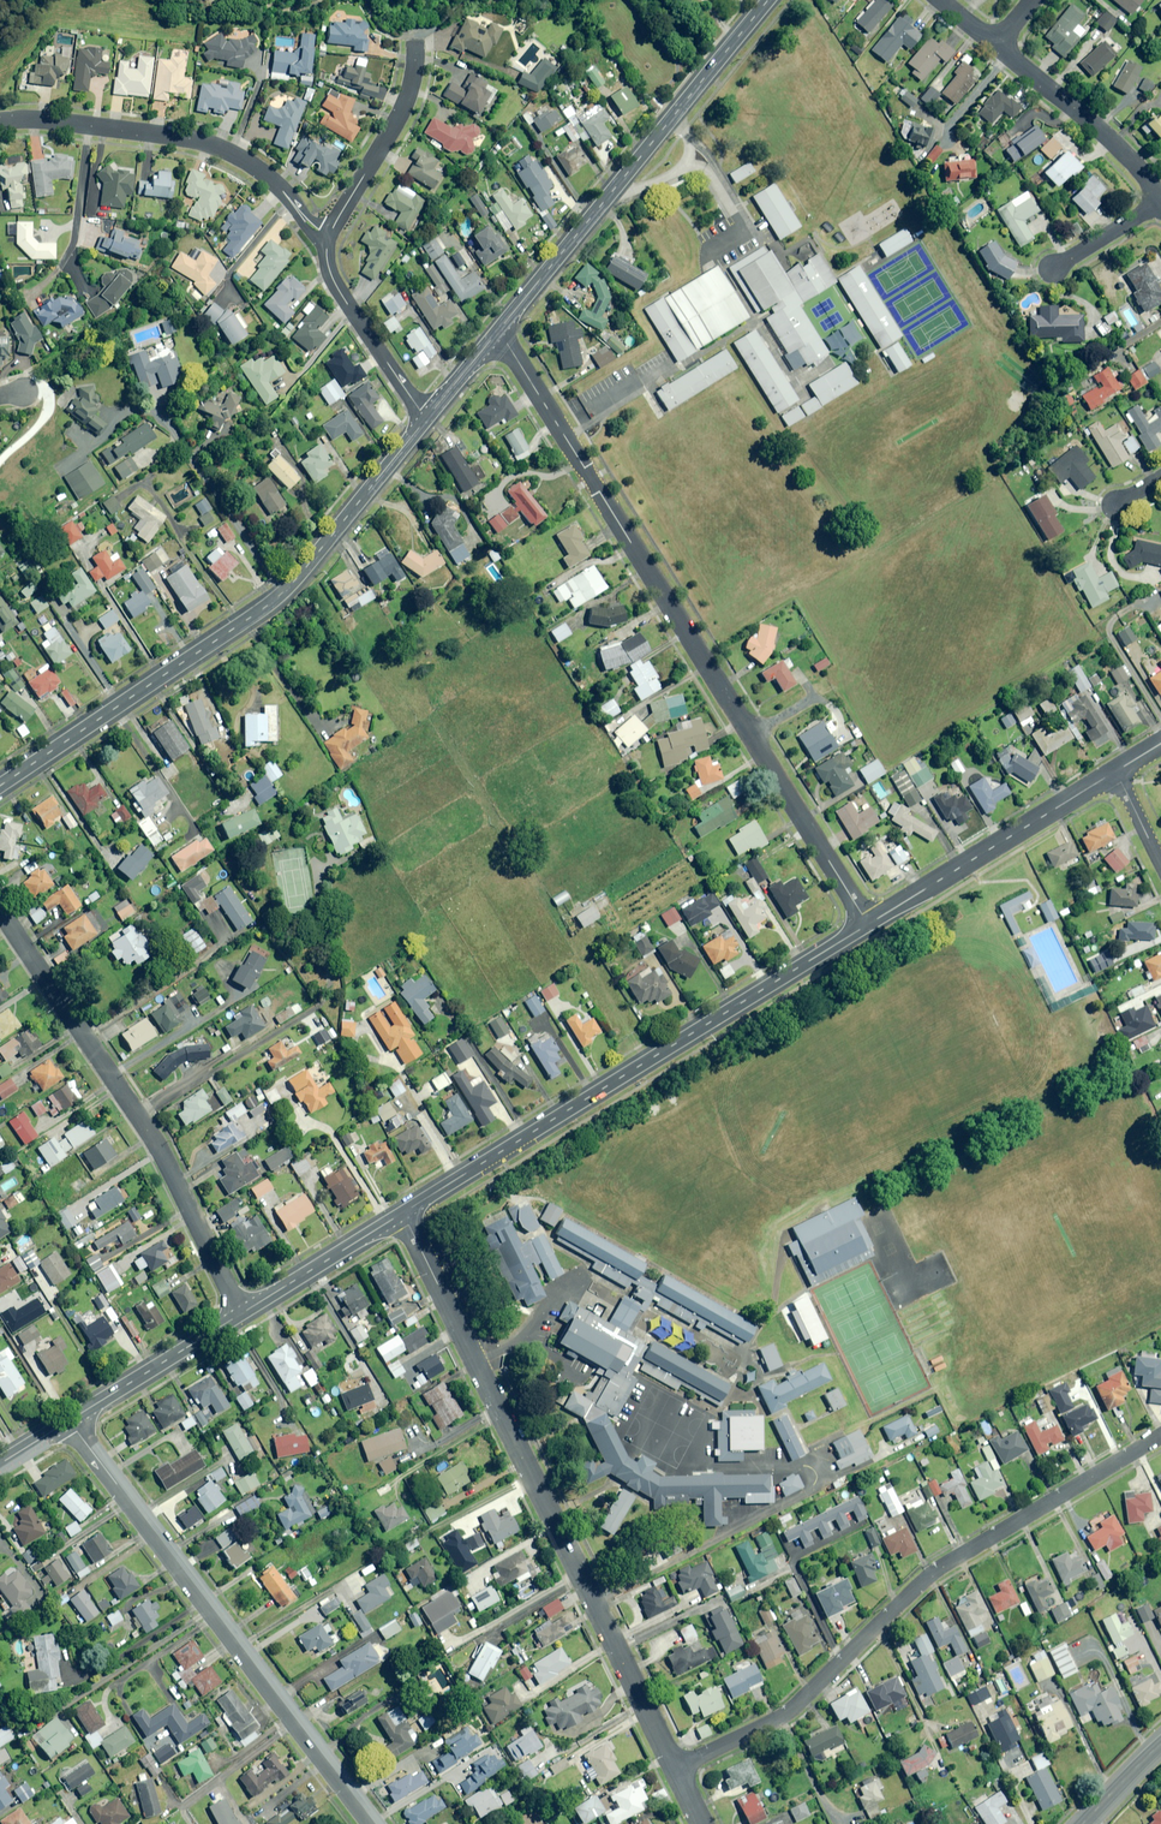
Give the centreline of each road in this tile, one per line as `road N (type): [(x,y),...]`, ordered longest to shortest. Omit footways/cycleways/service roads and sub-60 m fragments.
road 1 (residential): [(404,1212),(677,1775)]
road 2 (residential): [(677,1775),(798,1706),(926,1578),(1160,1435)]
road 3 (tertiary): [(0,786),(281,593),(428,416)]
road 4 (residential): [(404,1212),(870,924)]
road 5 (residential): [(68,1421),(372,1823)]
road 6 (residential): [(749,731),(499,329)]
road 7 (residential): [(0,911),(160,1151),(242,1313)]
road 8 (tertiary): [(499,329),(769,0)]
road 9 (residential): [(0,122),(56,122),(216,147),(263,172),(330,236)]
road 10 (residential): [(870,924),(1117,770)]
road 11 (residential): [(870,924),(749,731)]
road 12 (residential): [(1160,197),(1148,175),(996,46)]
road 13 (residential): [(330,236),(328,263),(339,291),(428,416)]
road 14 (residential): [(330,236),(404,109),(416,51)]
road 15 (residential): [(68,1421),(242,1313)]
road 16 (residential): [(242,1313),(404,1212)]
road 17 (residential): [(1053,270),(1160,203)]

